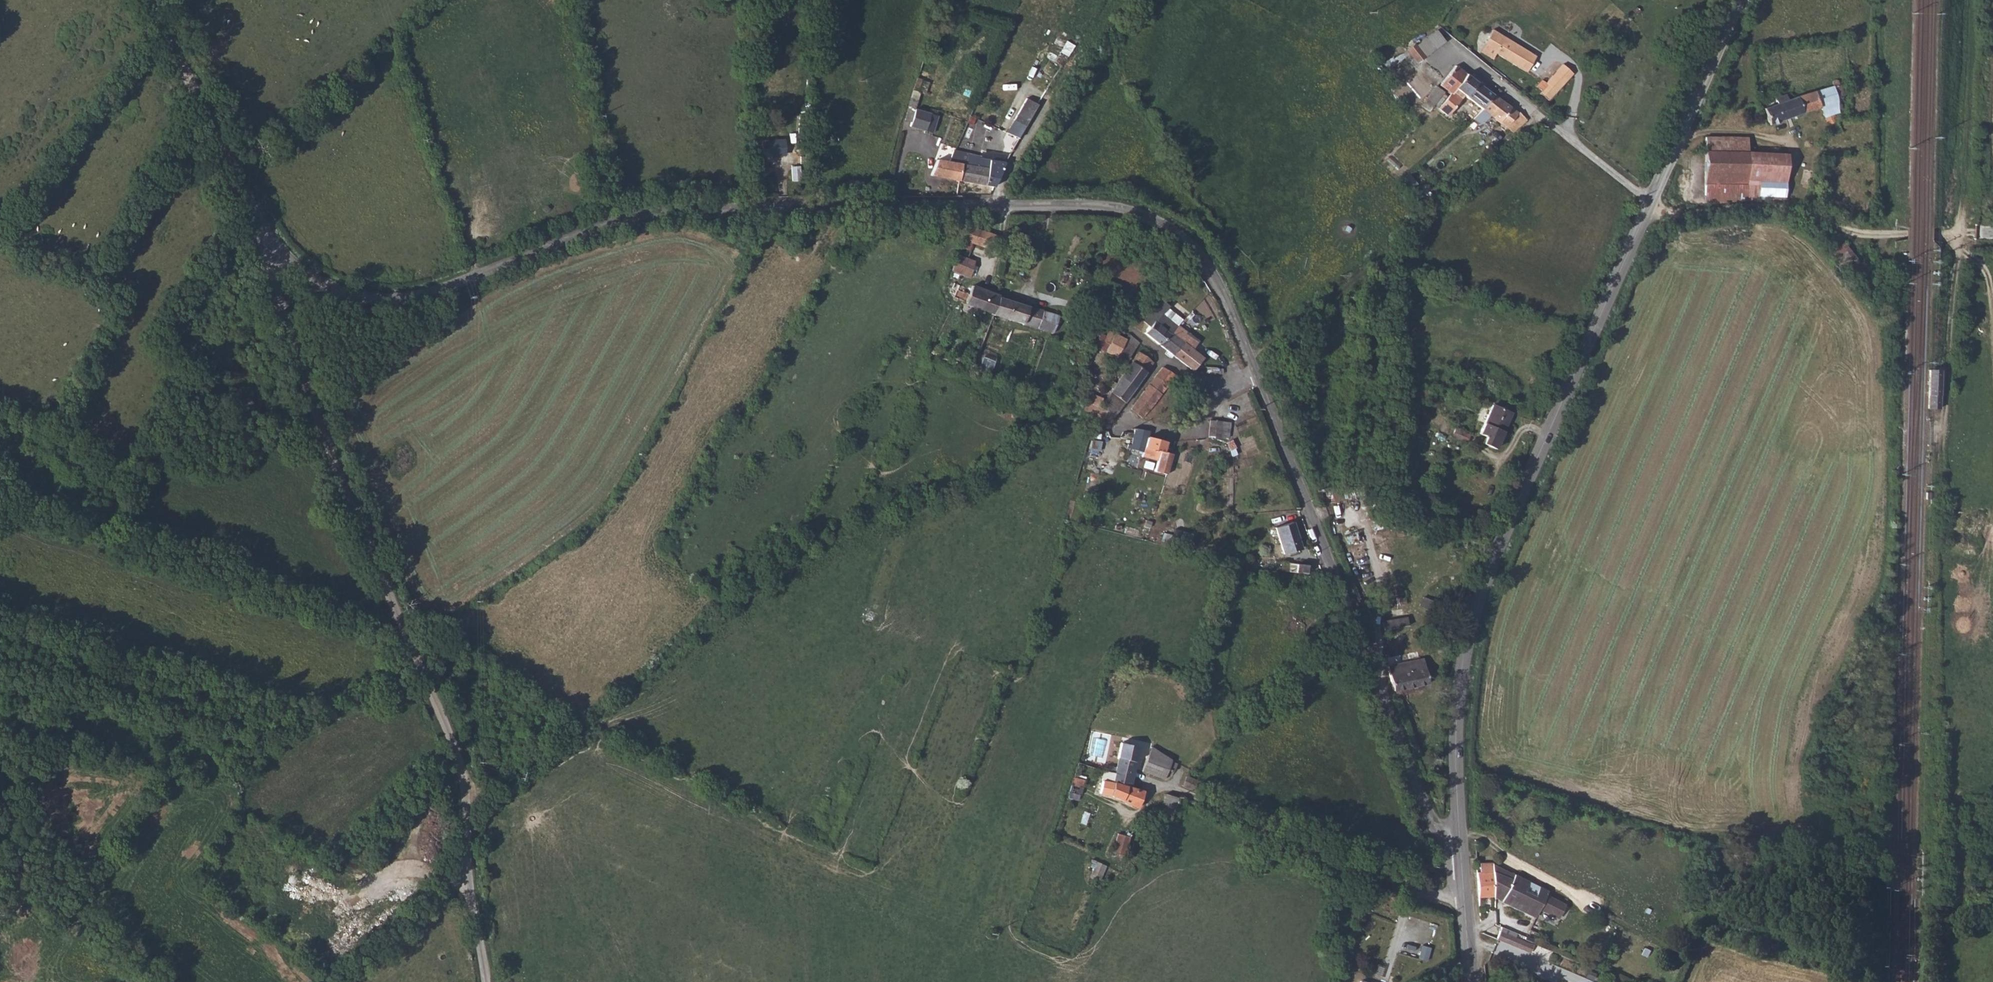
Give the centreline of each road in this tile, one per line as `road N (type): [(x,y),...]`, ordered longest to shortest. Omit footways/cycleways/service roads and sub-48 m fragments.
road 1 (unclassified): [(259,225),(309,277),(364,296),(399,297),(431,292),(574,236),(680,223),(1001,206),(1125,208),(1154,222),(1183,241),(1210,278),(1427,811),(1451,846),(1460,846)]
road 2 (secondary): [(1741,0),(1476,610),(1456,723),(1460,846)]
road 3 (unclassified): [(259,225),(345,493),(456,753),(487,981)]
road 4 (track): [(1068,429),(1031,438),(975,483),(819,540),(743,592),(644,683),(501,794),(467,794)]
road 5 (track): [(407,640),(104,527),(15,510),(0,488)]
road 6 (track): [(1938,447),(1976,91),(1974,42)]
road 7 (track): [(1539,116),(1249,368)]
road 8 (track): [(1992,247),(1858,232),(1793,212),(1707,215),(1649,203)]
road 9 (residential): [(1159,783),(1412,891),(1464,897)]
road 10 (unclassified): [(149,0),(259,225)]
road 11 (track): [(1515,37),(1580,73),(1568,140)]

